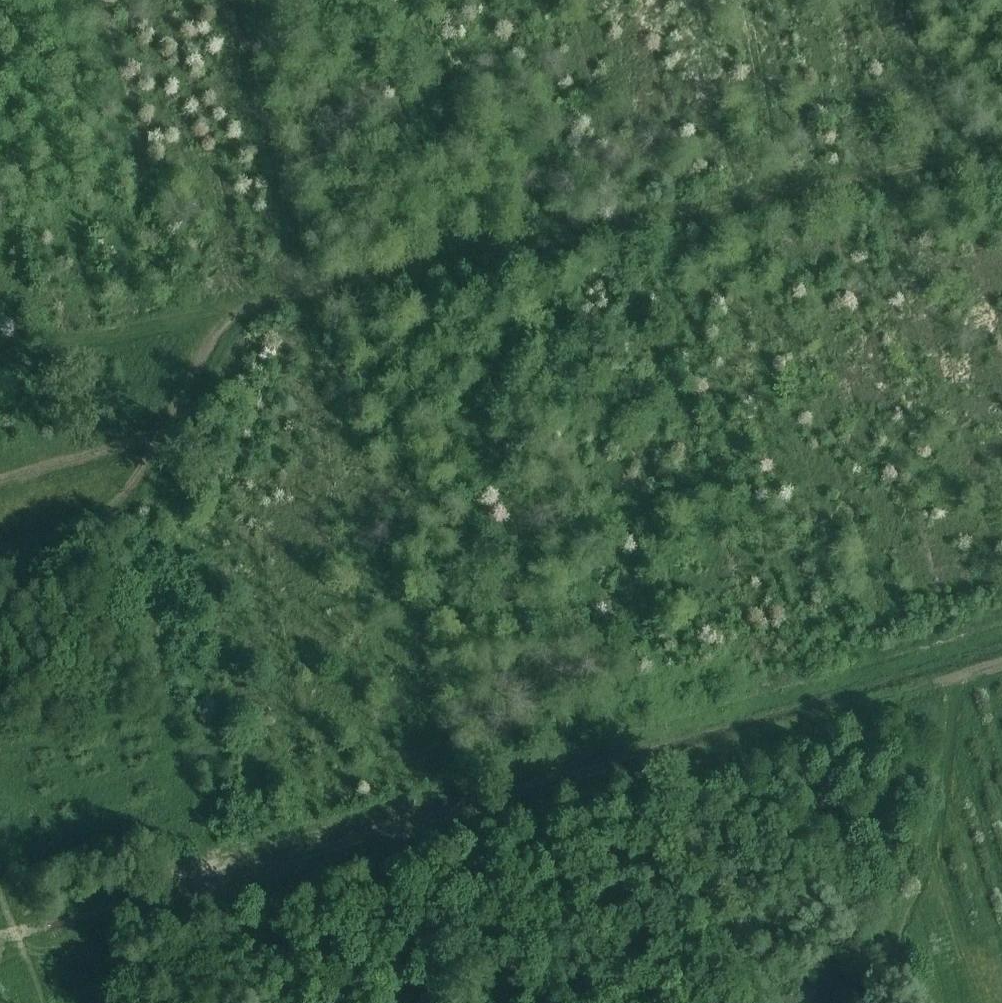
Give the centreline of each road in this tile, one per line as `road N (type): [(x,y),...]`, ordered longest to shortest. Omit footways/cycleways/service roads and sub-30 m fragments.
road 1 (track): [(1001,145),(251,306),(213,337),(144,467),(113,504),(70,528),(0,549)]
road 2 (track): [(0,356),(251,306)]
road 3 (track): [(0,478),(150,434)]

